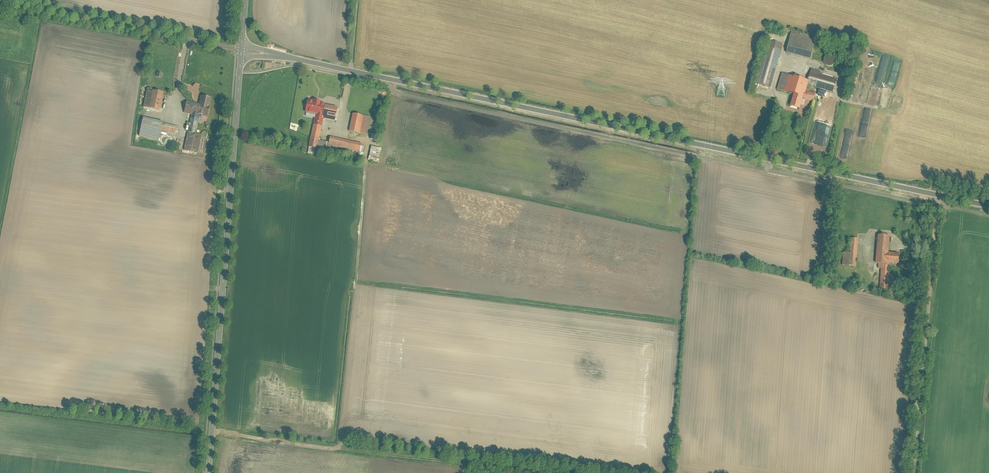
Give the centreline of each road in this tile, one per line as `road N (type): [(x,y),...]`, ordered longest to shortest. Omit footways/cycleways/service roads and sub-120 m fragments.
road 1 (tertiary): [(241,48),(988,205)]
road 2 (tertiary): [(241,48),(210,472)]
road 3 (track): [(546,472),(214,432)]
road 4 (track): [(936,194),(914,472)]
road 5 (unclassified): [(7,0),(241,48)]

